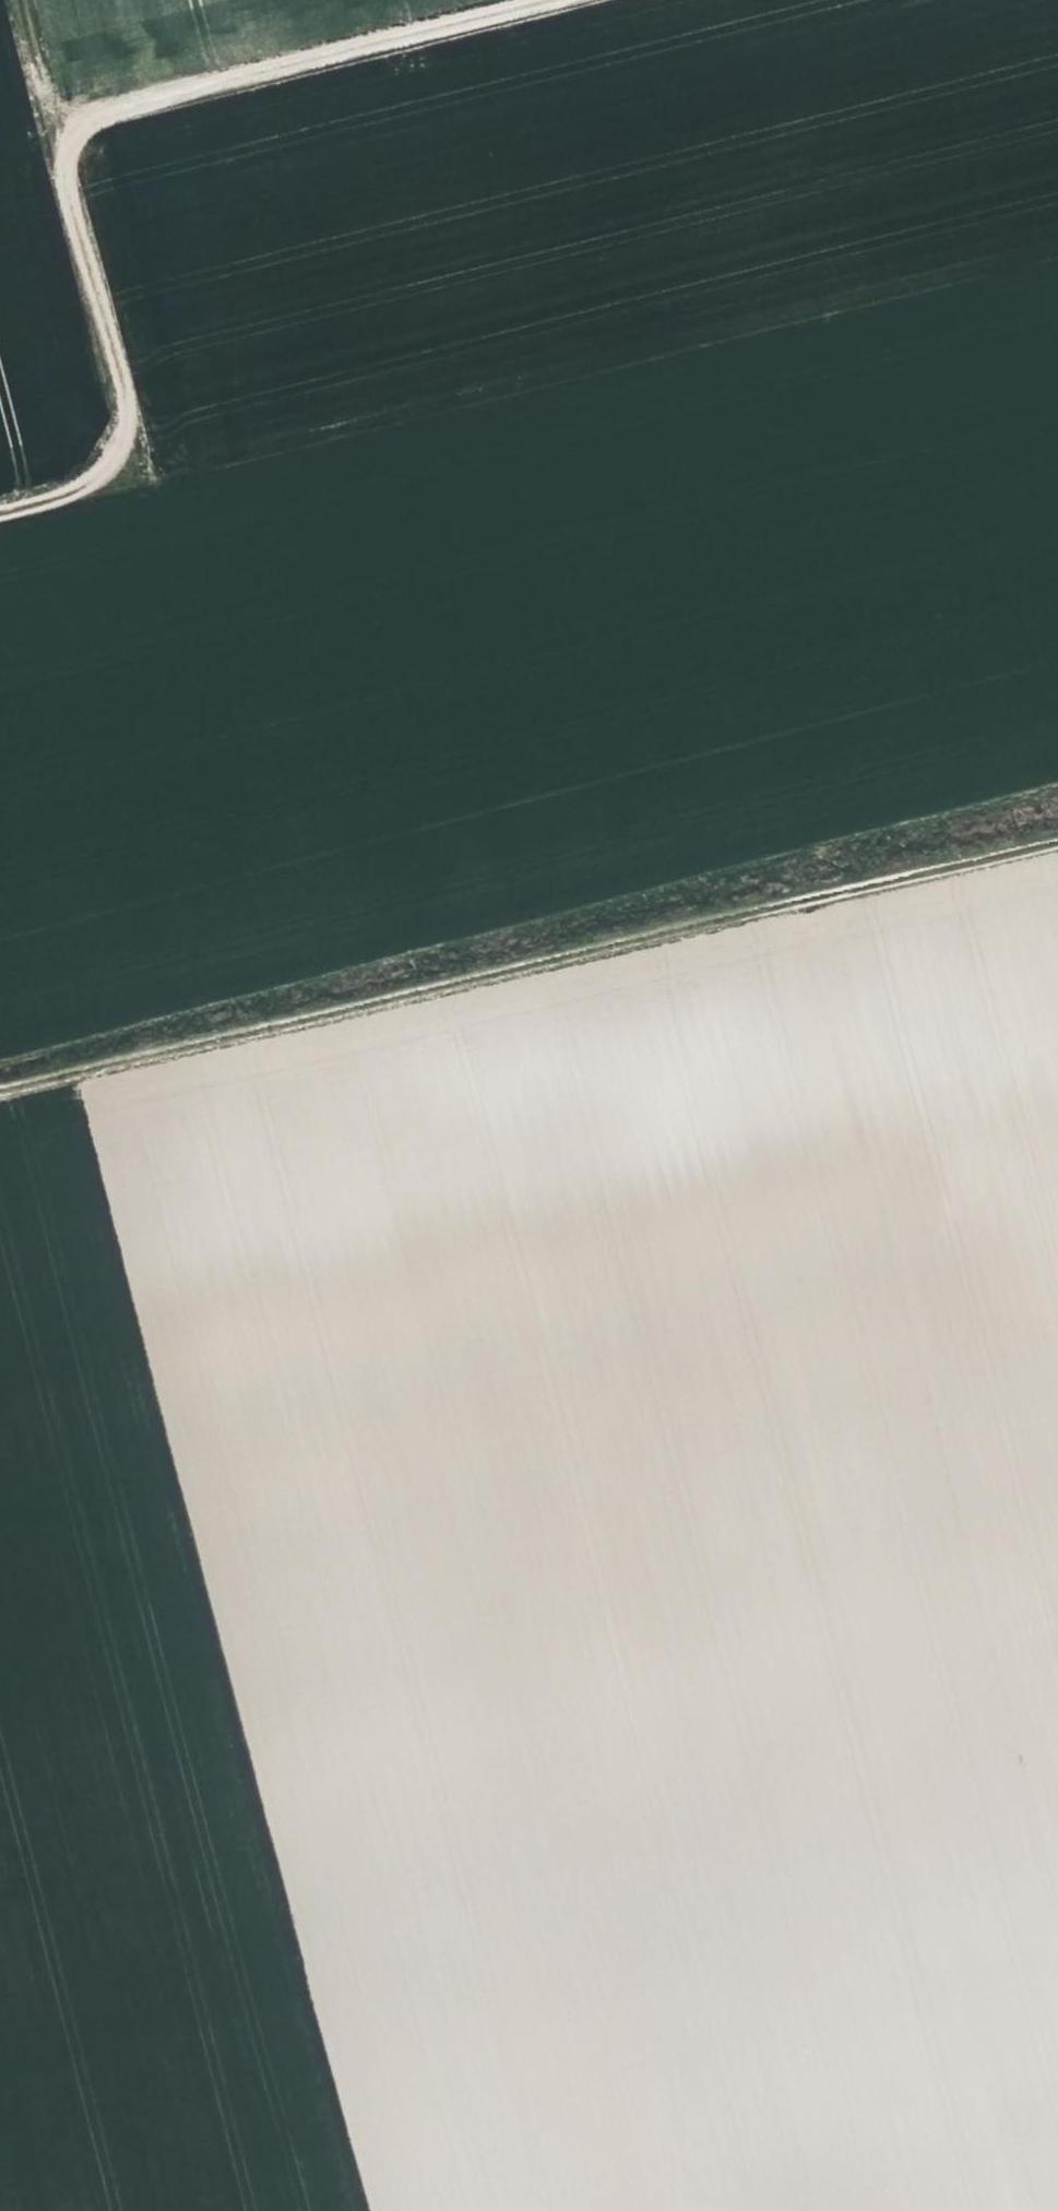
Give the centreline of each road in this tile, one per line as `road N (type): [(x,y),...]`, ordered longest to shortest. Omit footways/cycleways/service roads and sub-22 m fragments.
road 1 (track): [(0,1081),(1057,829)]
road 2 (track): [(0,511),(96,491),(129,420),(57,131),(562,0)]
road 3 (track): [(57,131),(24,0)]

